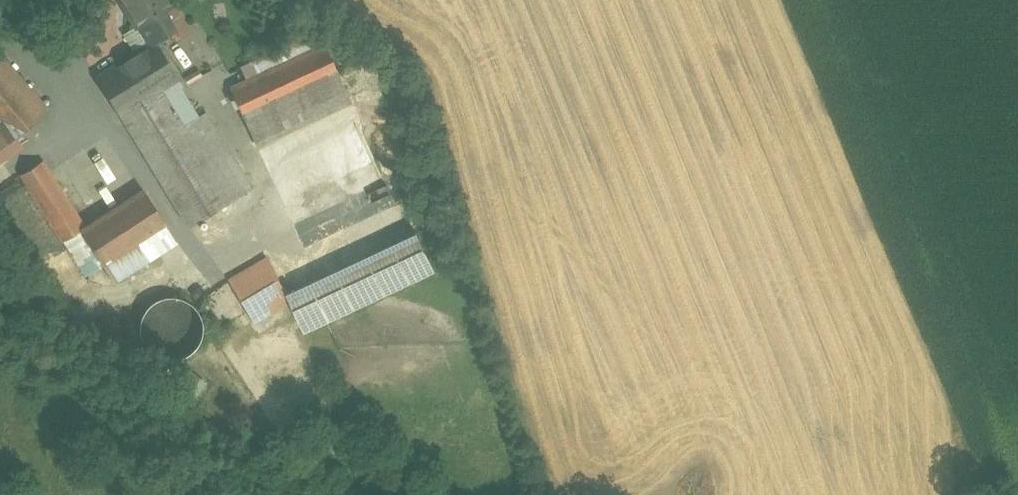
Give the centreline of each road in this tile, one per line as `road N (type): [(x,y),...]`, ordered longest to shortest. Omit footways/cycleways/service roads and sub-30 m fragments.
road 1 (track): [(0,163),(59,112),(0,50)]

